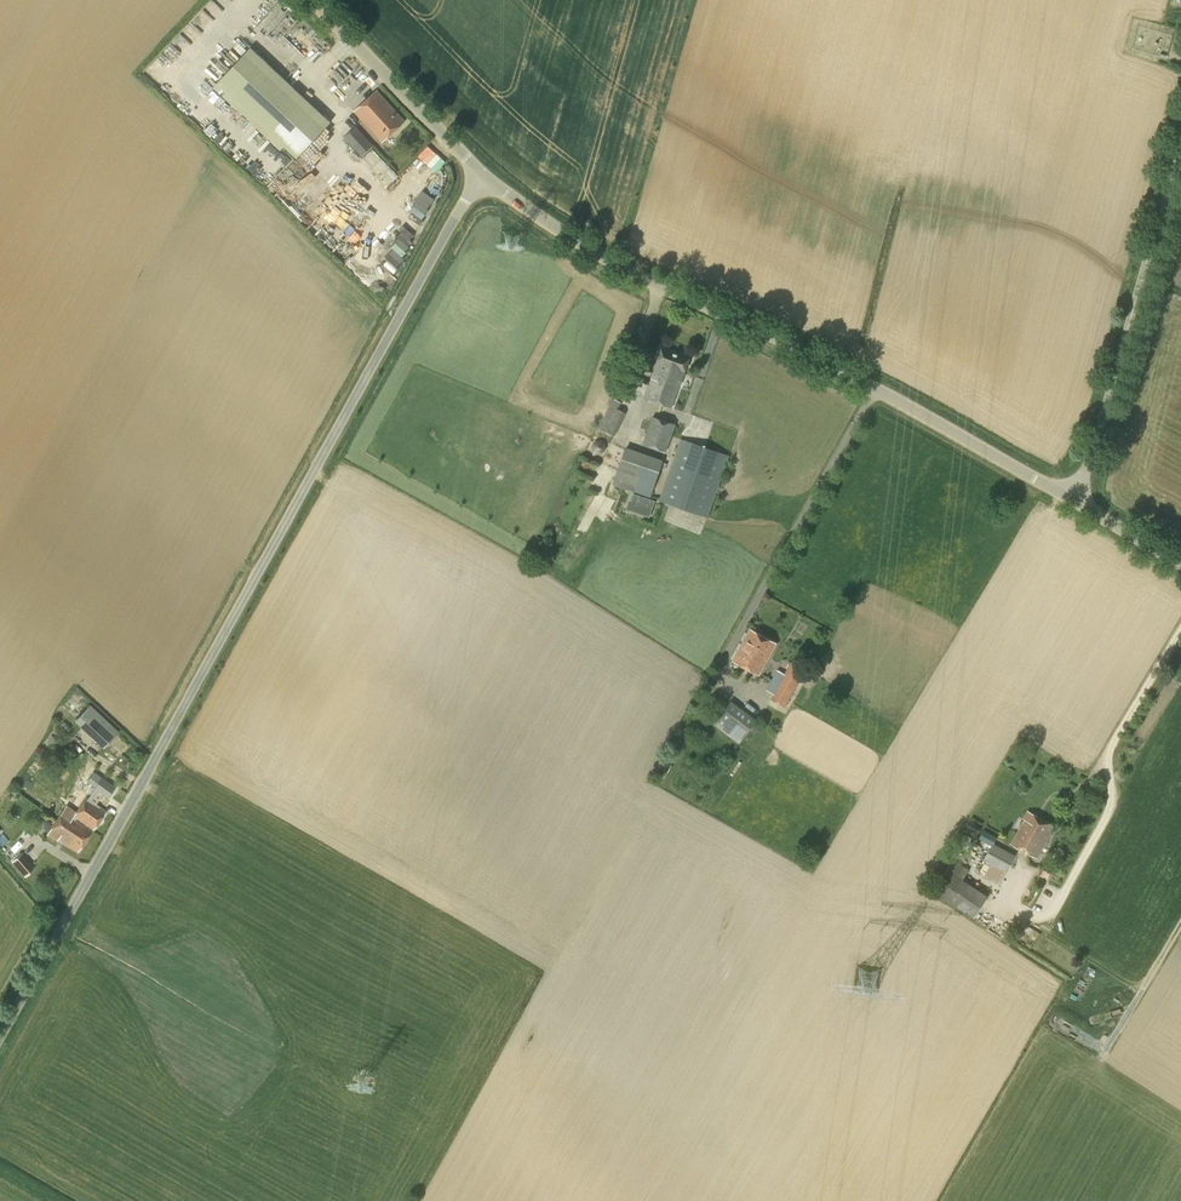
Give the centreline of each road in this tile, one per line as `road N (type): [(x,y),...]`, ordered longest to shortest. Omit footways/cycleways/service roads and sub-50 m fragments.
road 1 (unclassified): [(0,1039),(481,178)]
road 2 (unclassified): [(1078,504),(876,389),(618,268),(481,178)]
road 3 (unclassified): [(1078,504),(1180,144)]
road 4 (unclassified): [(481,178),(311,0)]

